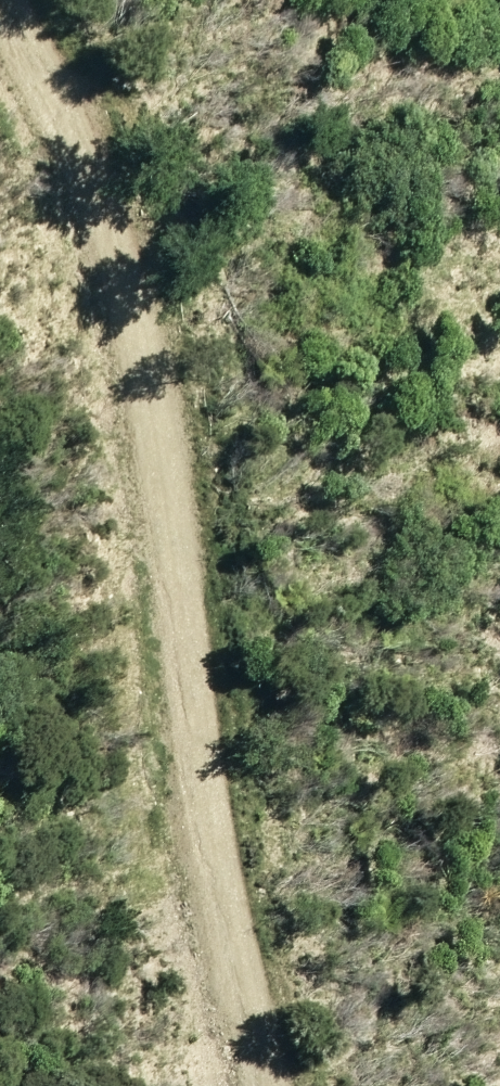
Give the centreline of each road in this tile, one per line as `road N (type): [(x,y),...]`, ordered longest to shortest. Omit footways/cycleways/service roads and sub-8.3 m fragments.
road 1 (track): [(267,1085),(204,773),(174,374),(0,5)]

